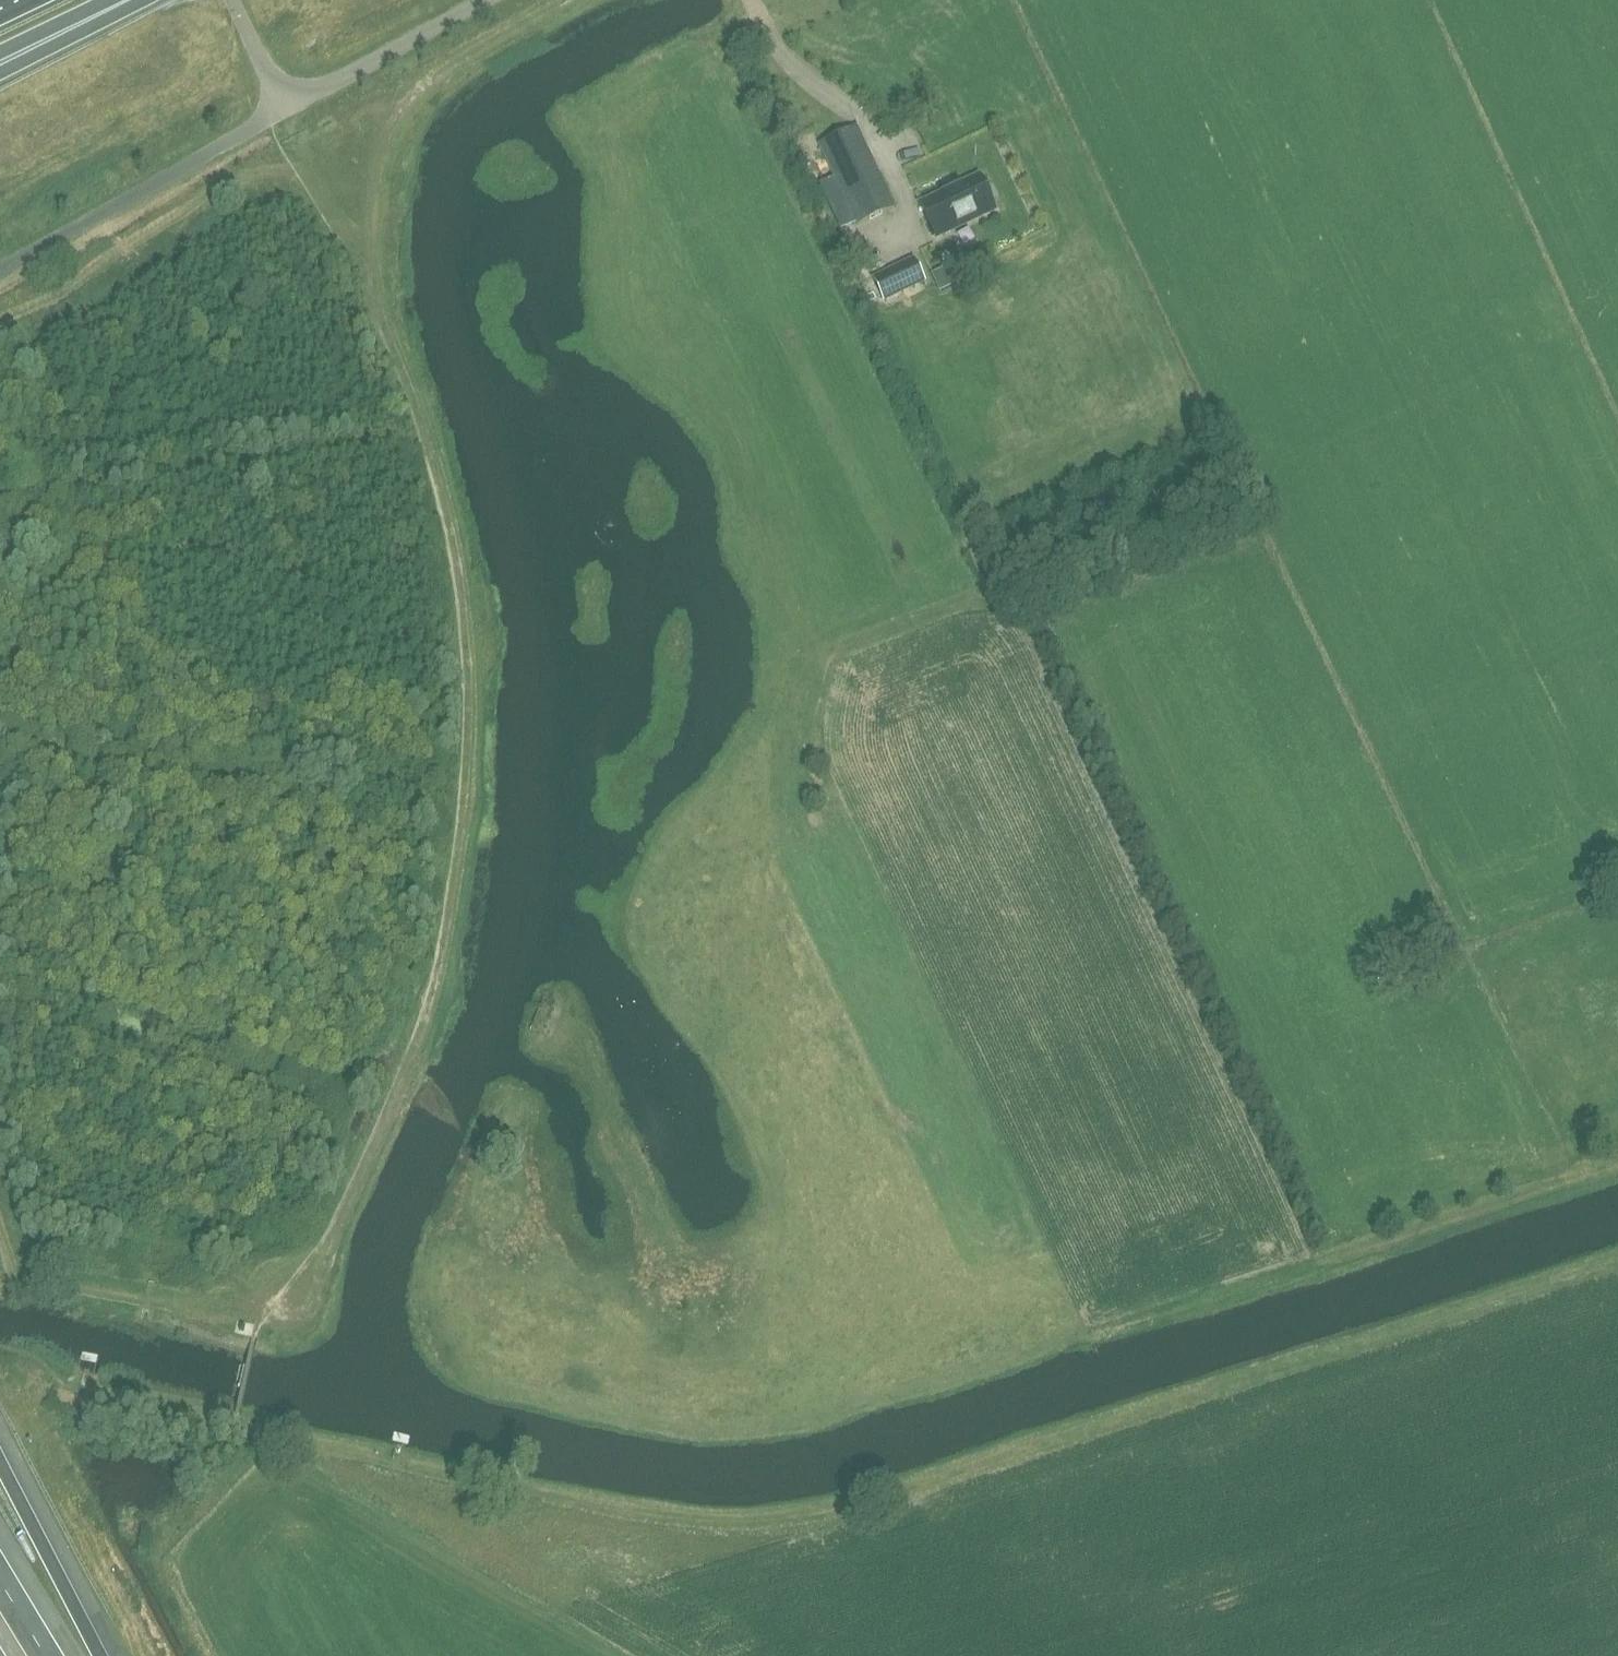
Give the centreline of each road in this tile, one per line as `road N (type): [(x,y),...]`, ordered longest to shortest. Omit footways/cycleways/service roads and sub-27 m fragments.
road 1 (unclassified): [(270,118),(0,267)]
road 2 (unclassified): [(487,0),(287,109)]
road 3 (motorway): [(101,1655),(0,1463)]
road 4 (motorway): [(0,67),(115,0)]
road 5 (unclassified): [(287,109),(232,0)]

